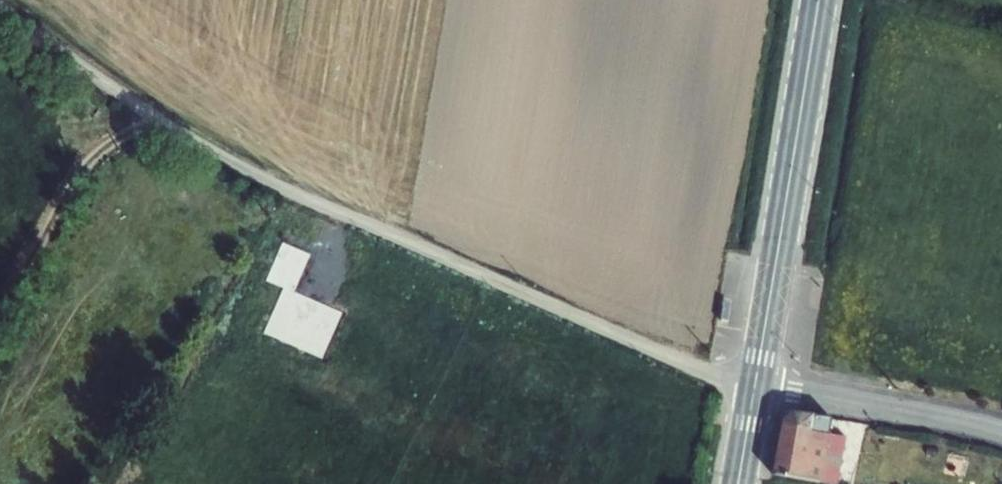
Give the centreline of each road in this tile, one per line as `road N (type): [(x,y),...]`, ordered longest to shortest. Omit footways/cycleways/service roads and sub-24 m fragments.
road 1 (unclassified): [(754,387),(676,363),(276,186),(151,114)]
road 2 (secondary): [(754,387),(818,0)]
road 3 (unclassified): [(1001,432),(754,387)]
road 4 (unclassified): [(0,310),(81,173),(151,114)]
road 5 (unclassified): [(151,114),(0,6)]

